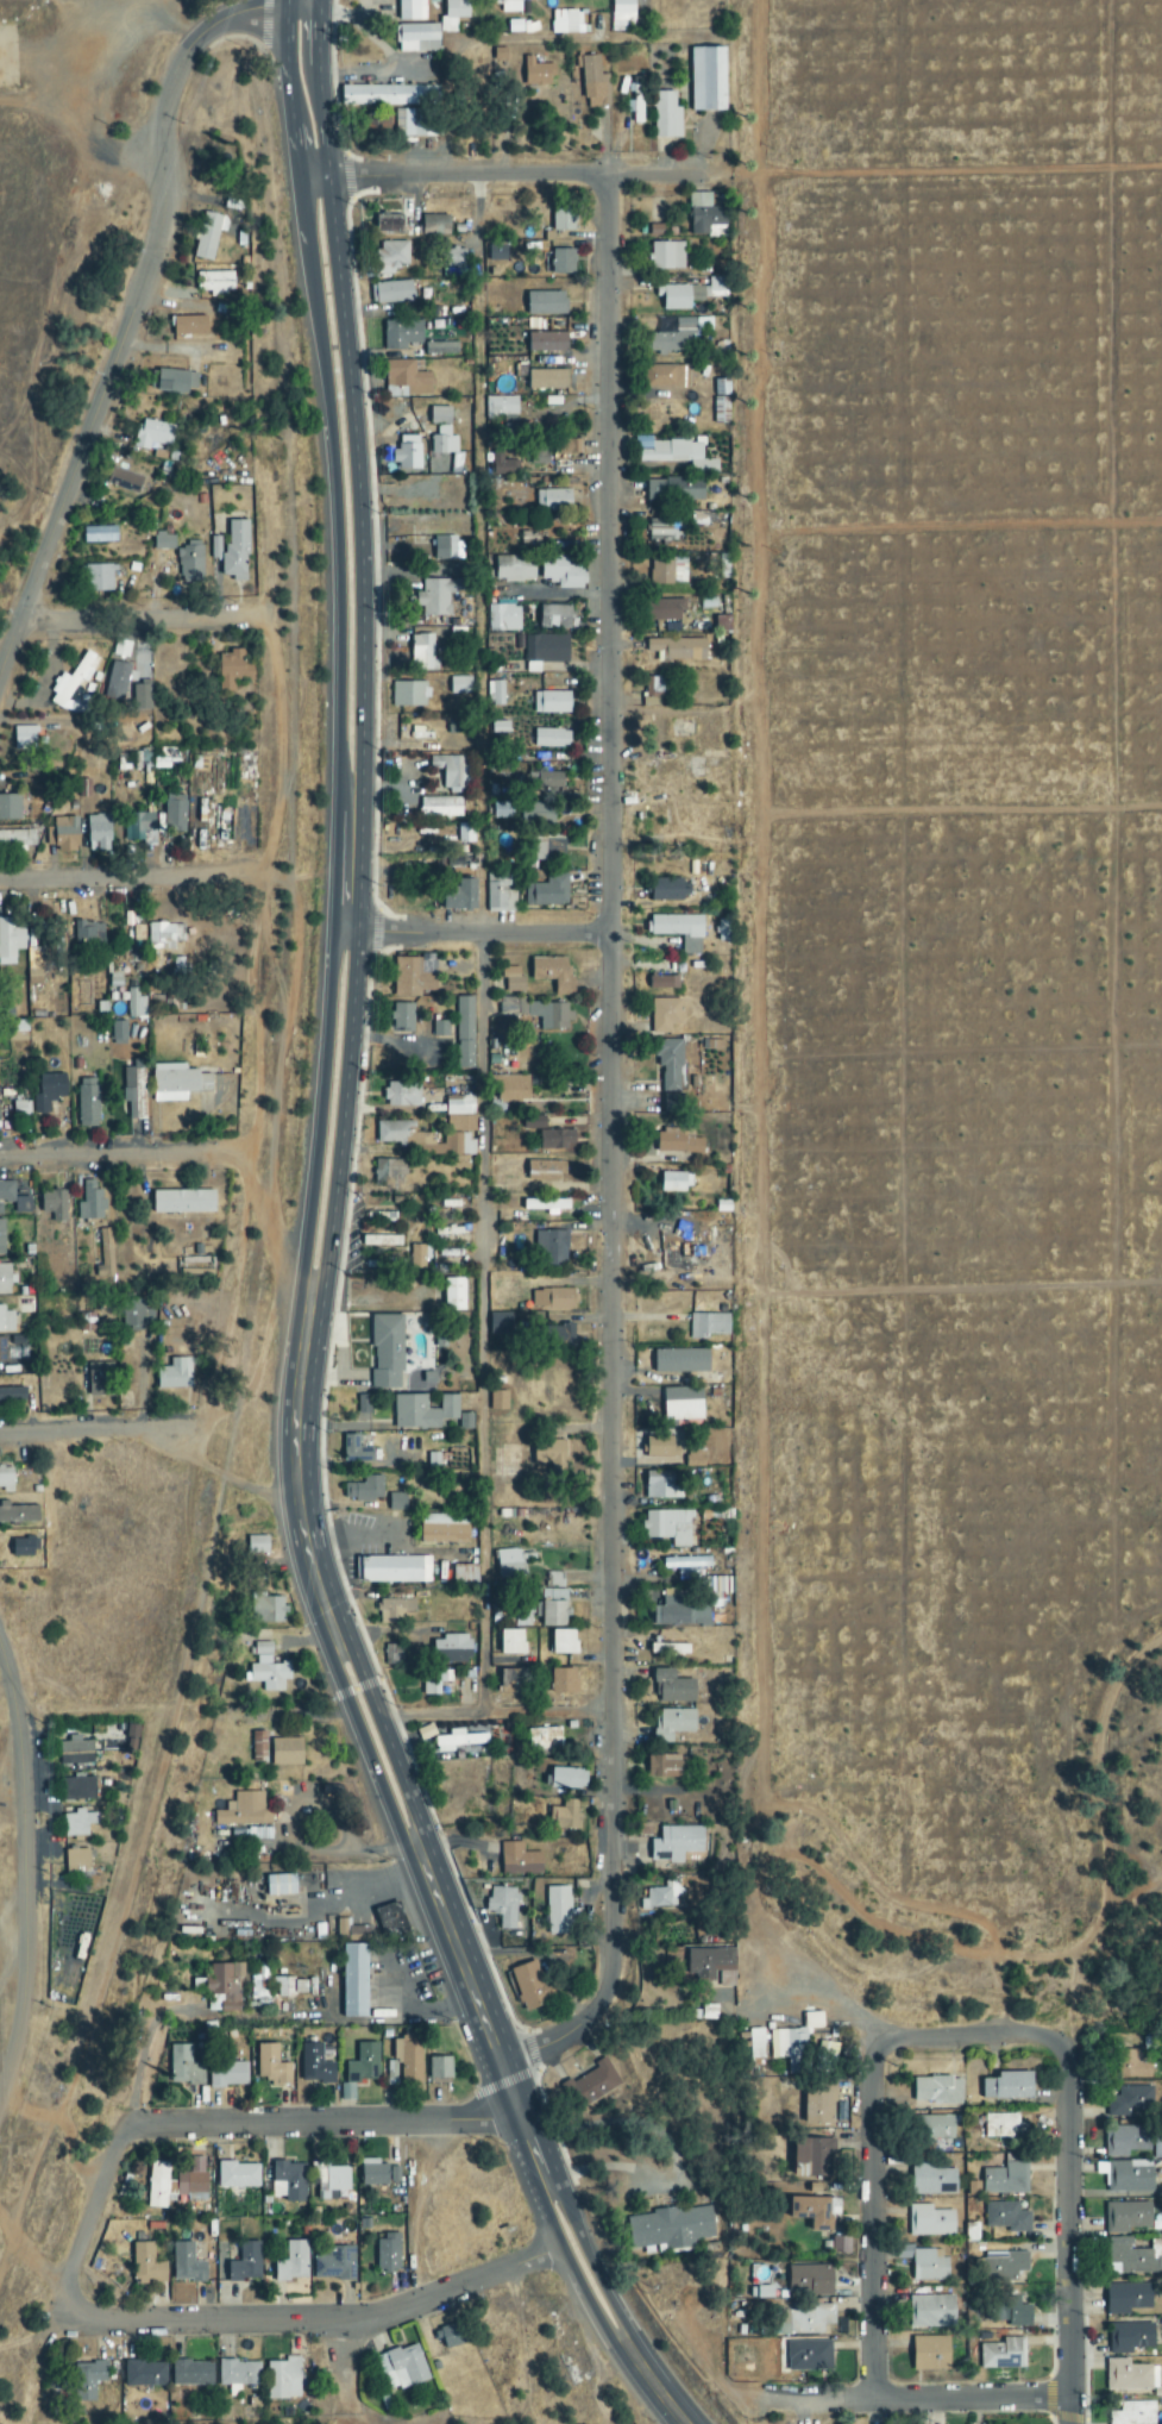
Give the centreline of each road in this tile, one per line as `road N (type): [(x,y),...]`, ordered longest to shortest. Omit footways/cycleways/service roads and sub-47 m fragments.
road 1 (residential): [(497,2062),(586,2021),(609,1992),(617,1947),(611,174)]
road 2 (secondary): [(348,802),(360,760),(359,544),(320,114),(320,0)]
road 3 (residential): [(0,675),(162,233),(163,129),(178,70),(211,26),(230,17),(320,5)]
road 4 (secondary): [(299,181),(331,426),(340,764),(348,802)]
road 5 (residential): [(561,2246),(397,2309),(334,2319),(59,2320),(73,2275)]
road 6 (residential): [(0,2097),(25,1971),(17,1727),(0,1655)]
road 7 (residential): [(712,174),(299,182)]
road 8 (secondary): [(309,1291),(326,1261),(351,1028),(353,971),(344,933)]
road 9 (residential): [(1073,2423),(1068,2059)]
road 10 (secondary): [(344,933),(329,969),(303,1255),(309,1291)]
road 11 (secondary): [(338,1647),(308,1559),(295,1474),(309,1291)]
road 12 (secondary): [(544,2185),(416,1849)]
road 13 (residential): [(875,2399),(873,2075),(880,2052)]
road 14 (residential): [(205,2123),(519,2116)]
road 15 (residential): [(1073,2400),(762,2400)]
road 16 (residential): [(611,932),(344,933)]
road 17 (residential): [(73,2275),(121,2138),(149,2123),(205,2123)]
road 18 (residential): [(250,626),(20,625)]
road 19 (residential): [(227,876),(0,884)]
road 20 (secondary): [(416,1849),(416,1814),(359,1667),(338,1647)]
road 21 (secondary): [(338,1647),(339,1678),(396,1822),(416,1849)]
road 22 (residential): [(0,1160),(205,1154)]
road 23 (residential): [(880,2052),(905,2037),(1032,2037),(1068,2059)]
road 24 (residential): [(0,1436),(189,1428)]
road 25 (secondary): [(287,0),(299,182)]
road 26 (secondary): [(544,2185),(547,2216),(593,2312),(624,2344)]
road 27 (secondary): [(624,2344),(573,2222),(544,2185)]
road 28 (secondary): [(344,933),(348,802)]

